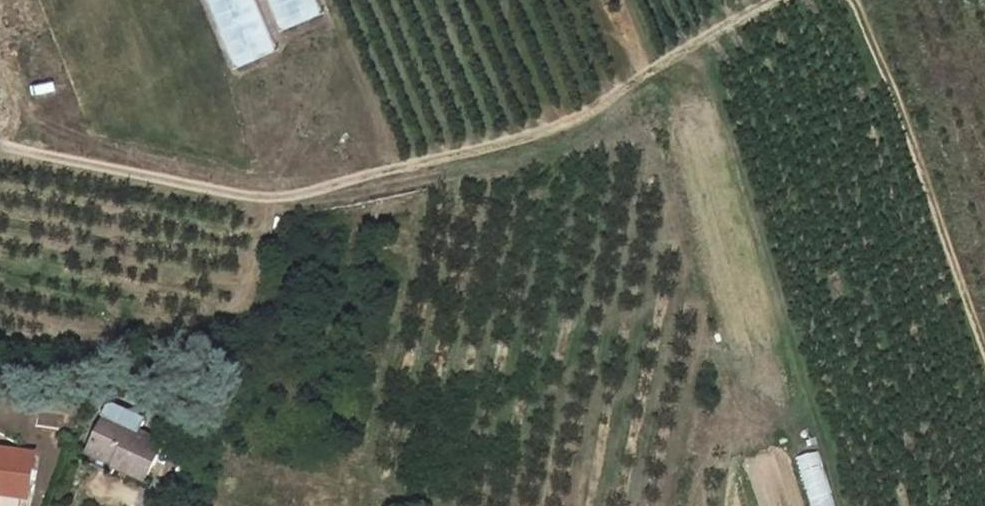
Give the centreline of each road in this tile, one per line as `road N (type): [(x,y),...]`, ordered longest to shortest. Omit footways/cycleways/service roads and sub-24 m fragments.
road 1 (track): [(0,145),(250,207),(536,140),(782,0)]
road 2 (track): [(845,0),(984,373)]

